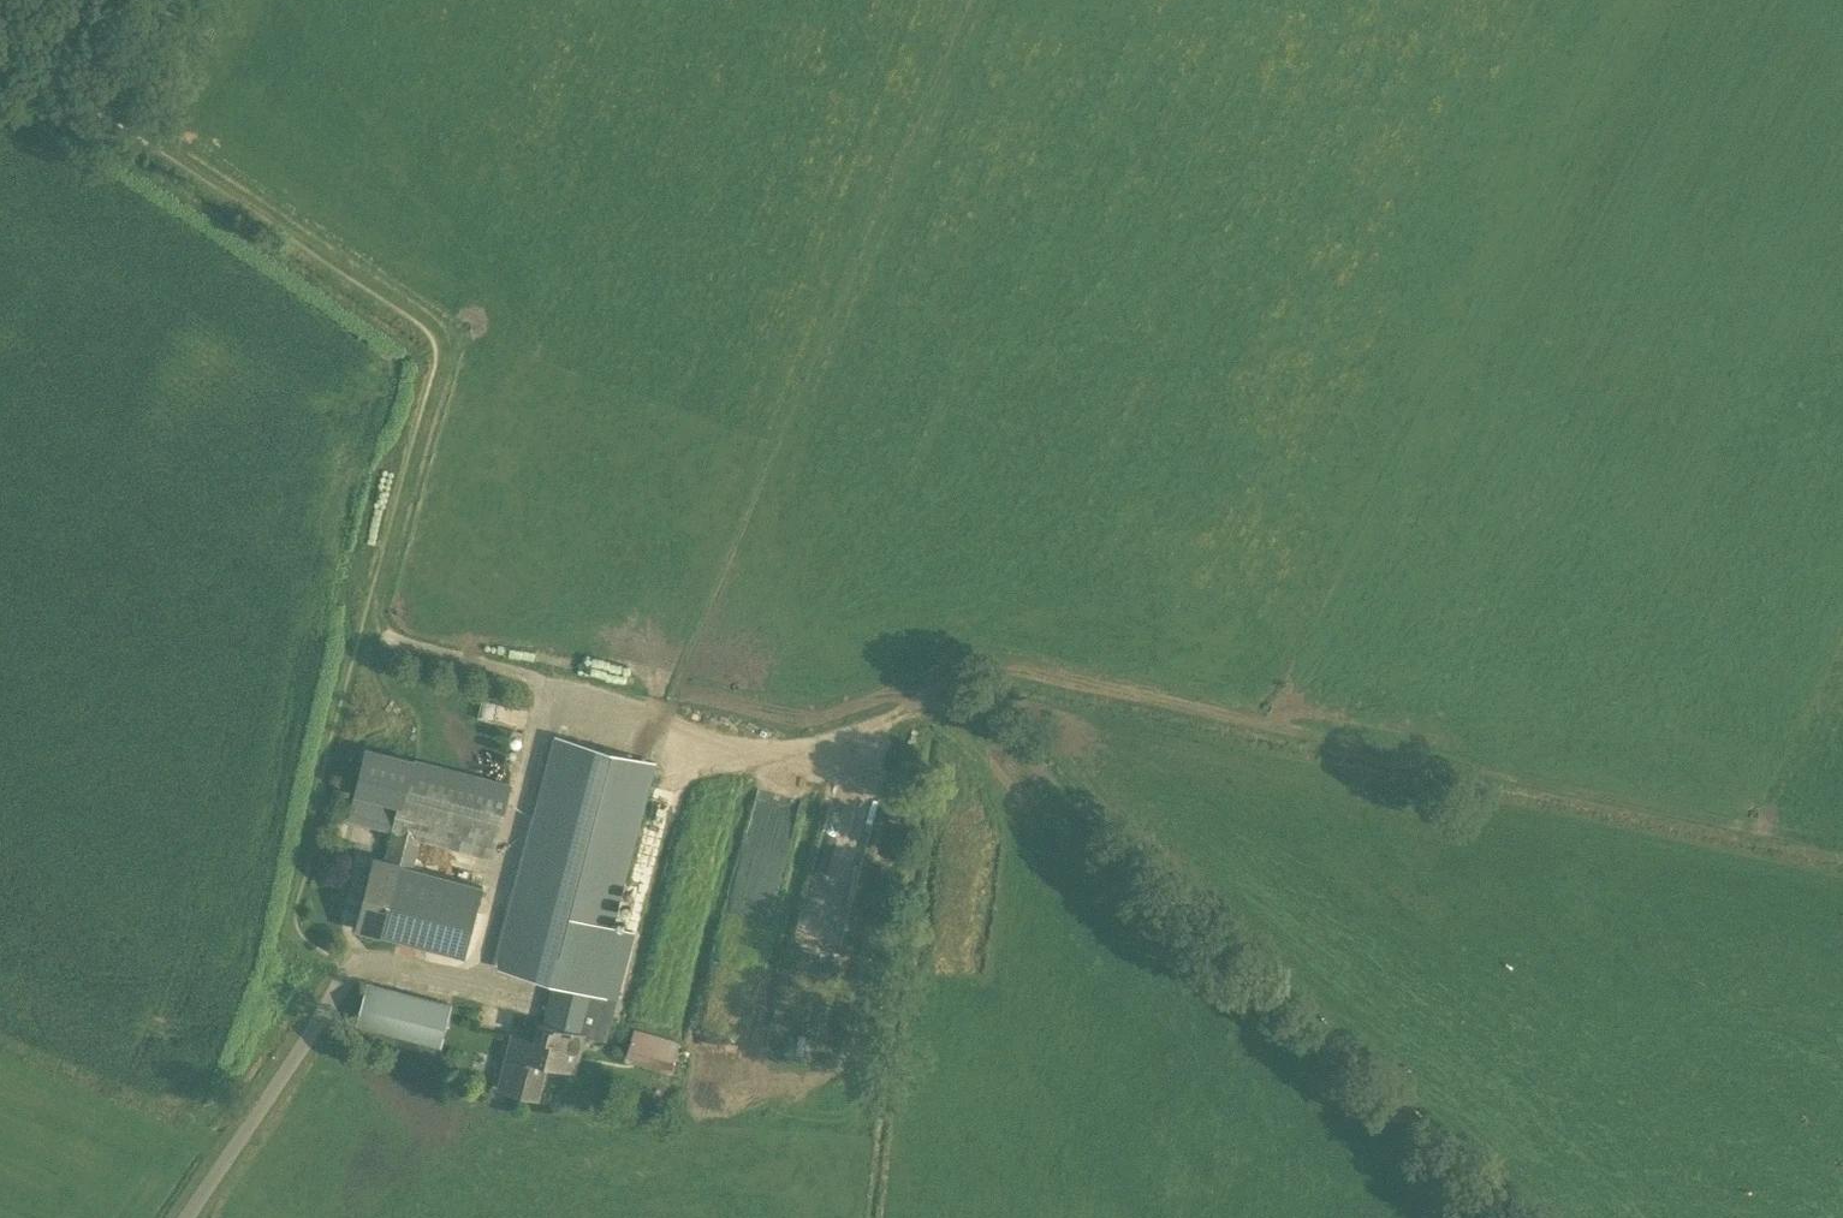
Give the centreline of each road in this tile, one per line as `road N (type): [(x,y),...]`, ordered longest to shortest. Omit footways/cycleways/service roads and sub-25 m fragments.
road 1 (unclassified): [(188,1217),(313,1028)]

